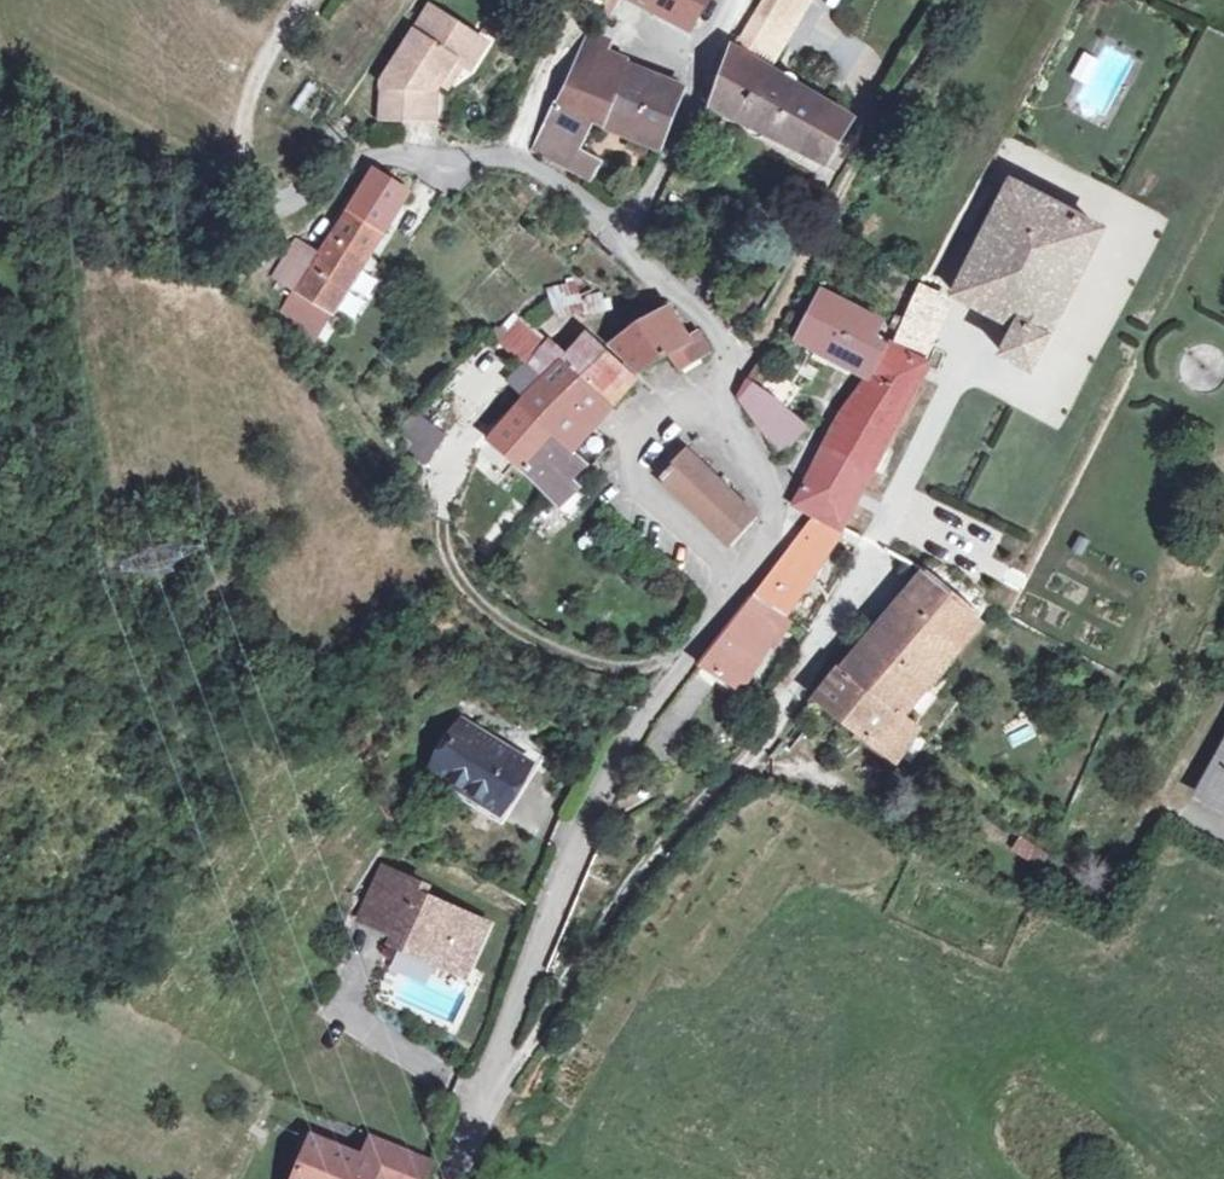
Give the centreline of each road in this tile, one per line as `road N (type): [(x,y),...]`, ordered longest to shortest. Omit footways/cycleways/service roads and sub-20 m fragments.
road 1 (unclassified): [(450,1178),(575,841),(648,707),(735,590)]
road 2 (track): [(741,358),(954,0)]
road 3 (track): [(681,663),(634,671),(595,667),(511,632),(472,599),(444,543),(460,460)]
road 4 (residential): [(620,233),(522,162),(399,152),(284,210)]
road 5 (residential): [(705,392),(640,452),(633,475),(640,492),(735,590)]
road 6 (residential): [(620,233),(682,127),(736,0)]
road 7 (residential): [(735,590),(769,546),(777,509),(705,392)]
road 8 (residential): [(705,392),(741,358),(620,233)]
road 9 (track): [(1223,714),(1195,753),(1181,798),(1190,815),(1223,830)]

